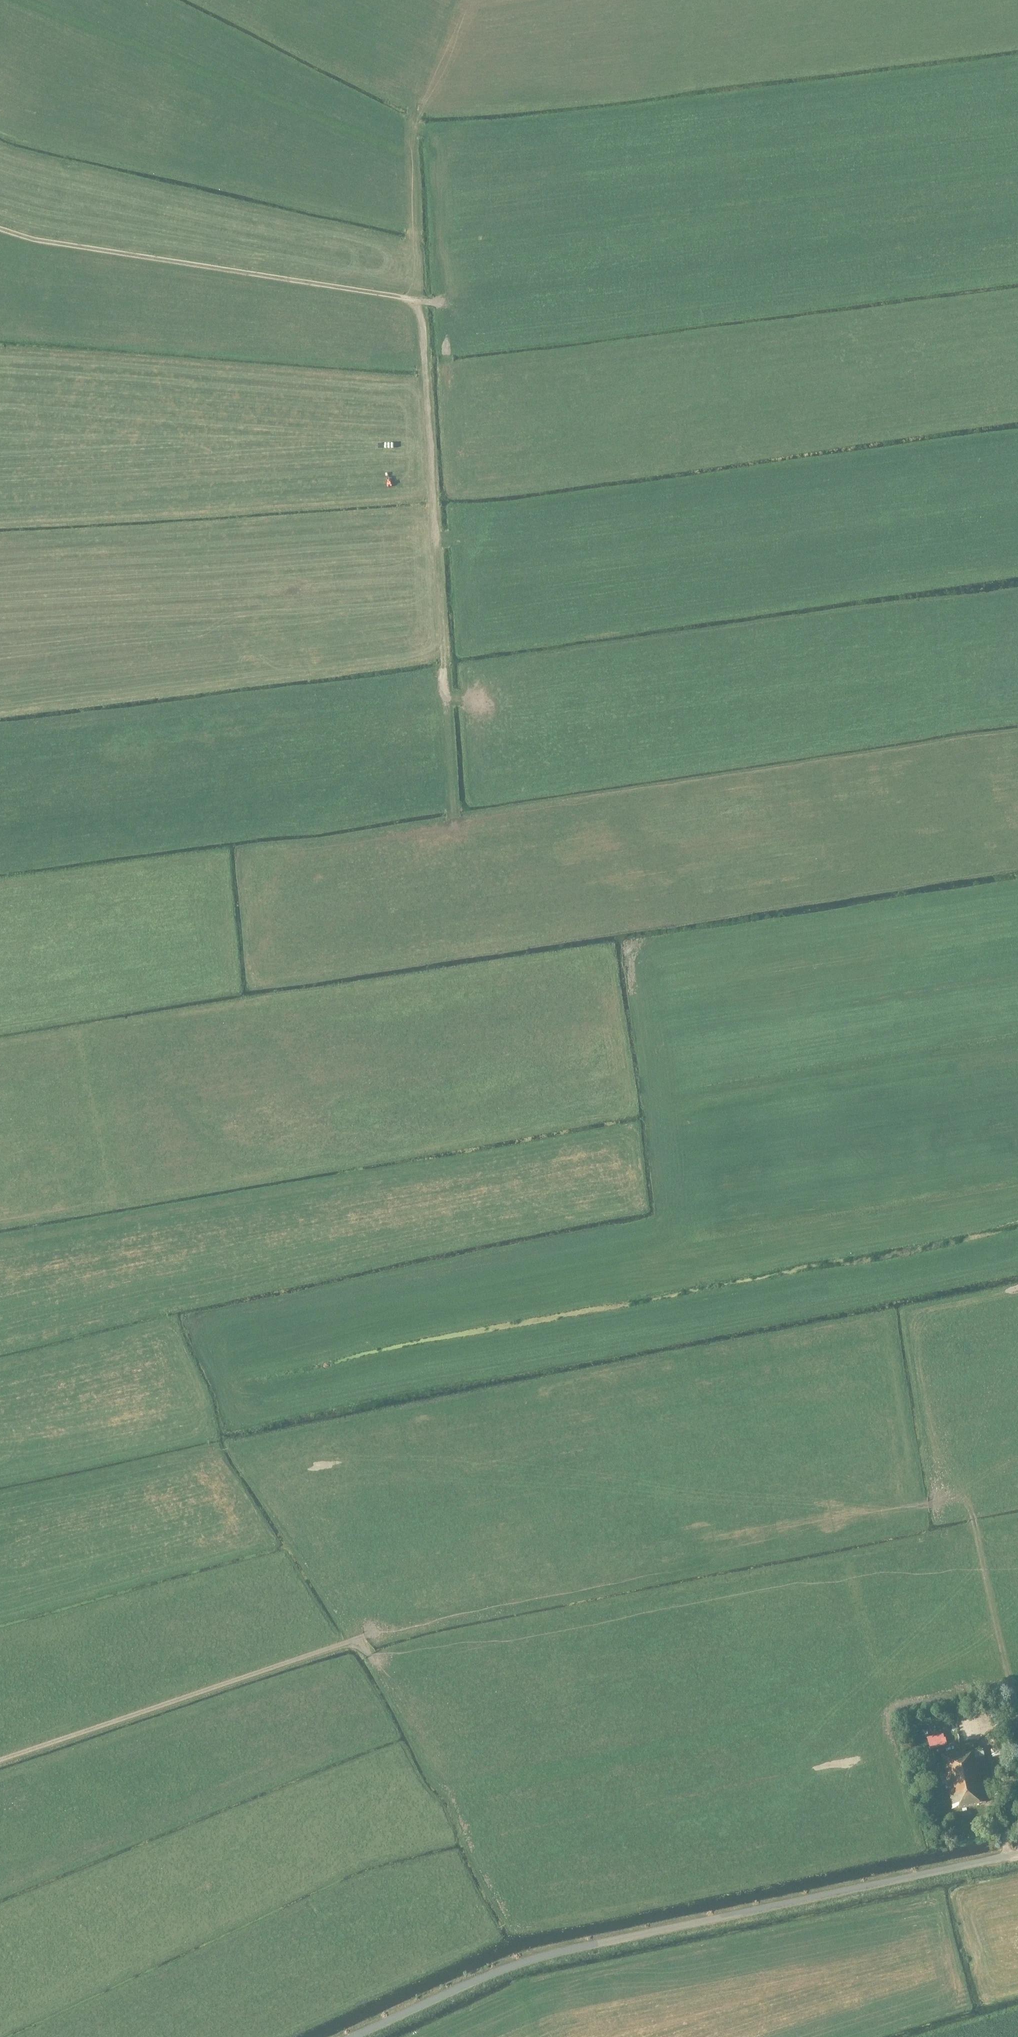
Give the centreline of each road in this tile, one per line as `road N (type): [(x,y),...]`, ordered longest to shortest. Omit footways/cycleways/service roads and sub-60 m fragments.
road 1 (unclassified): [(1017,1856),(560,1953),(494,1973),(358,2036)]

